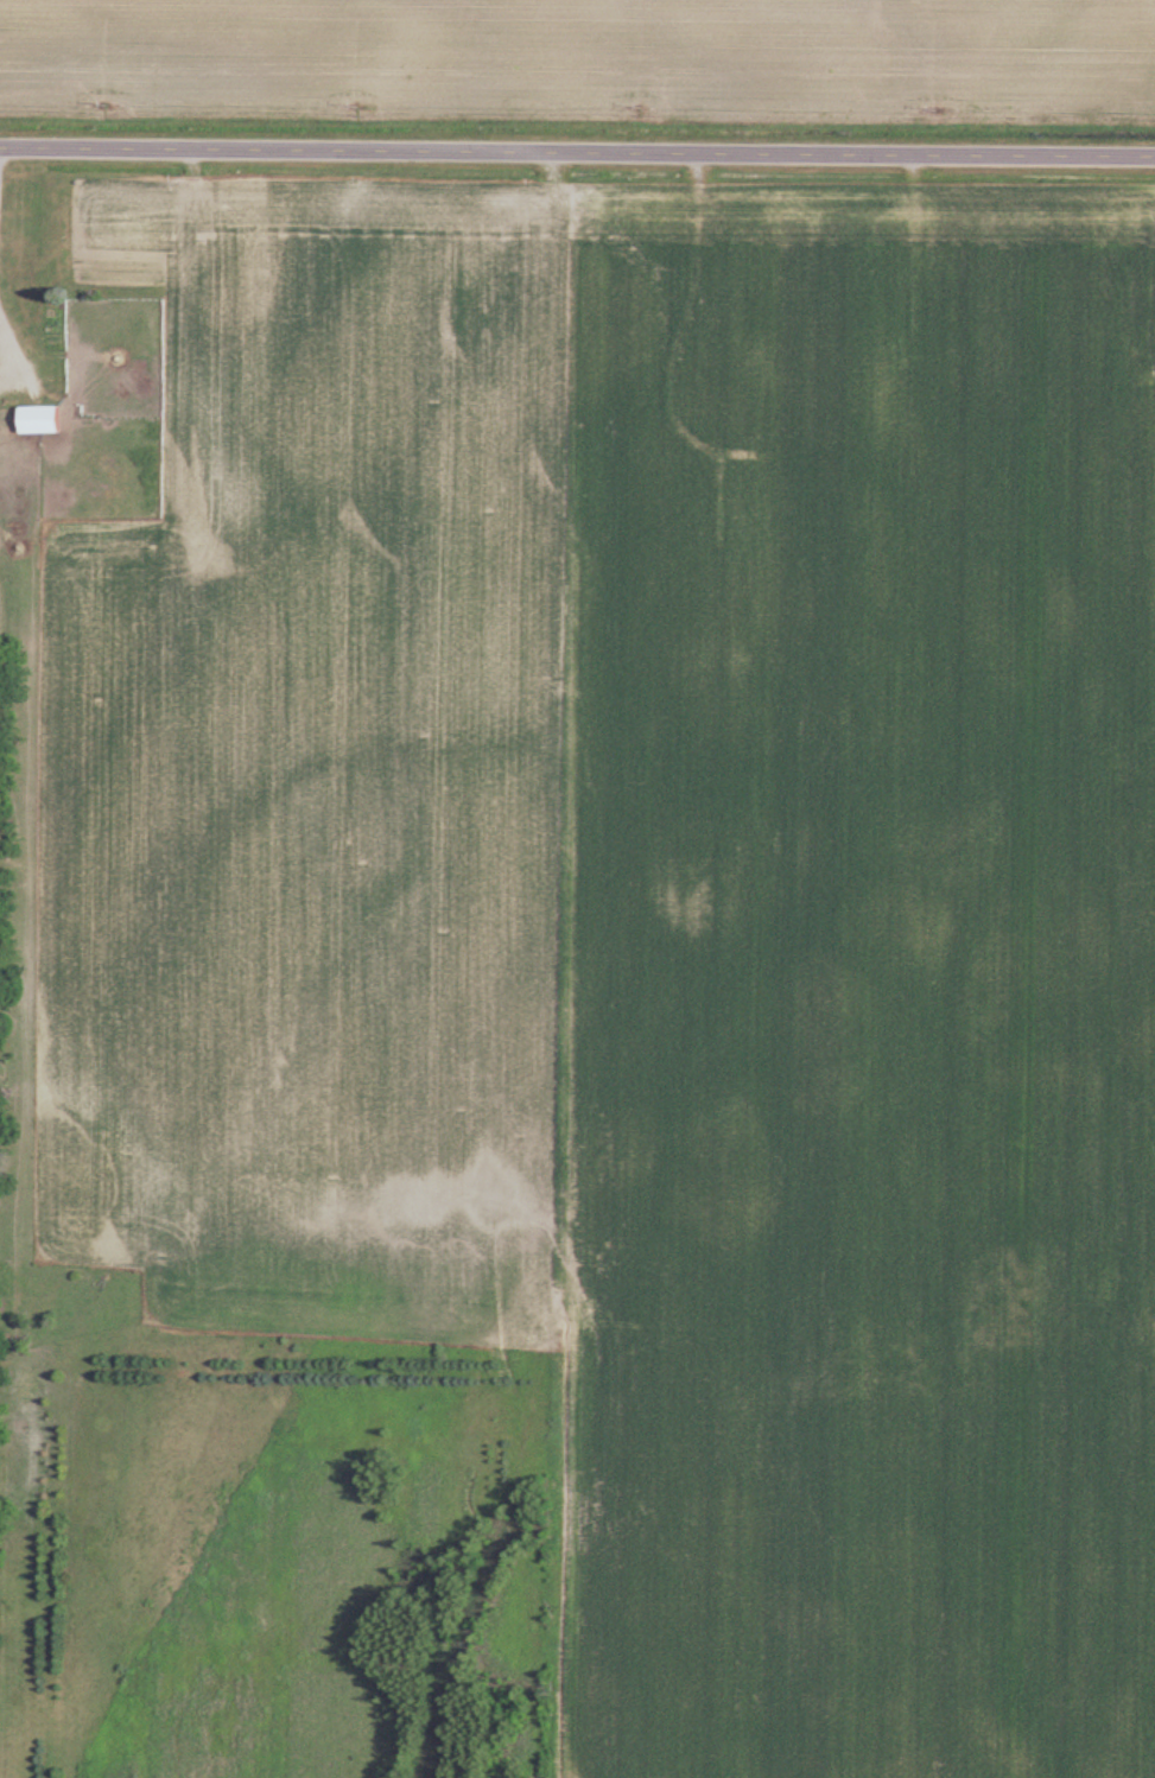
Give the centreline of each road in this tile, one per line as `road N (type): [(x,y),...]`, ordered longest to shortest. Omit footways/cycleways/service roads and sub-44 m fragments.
road 1 (tertiary): [(1154,159),(0,149)]

